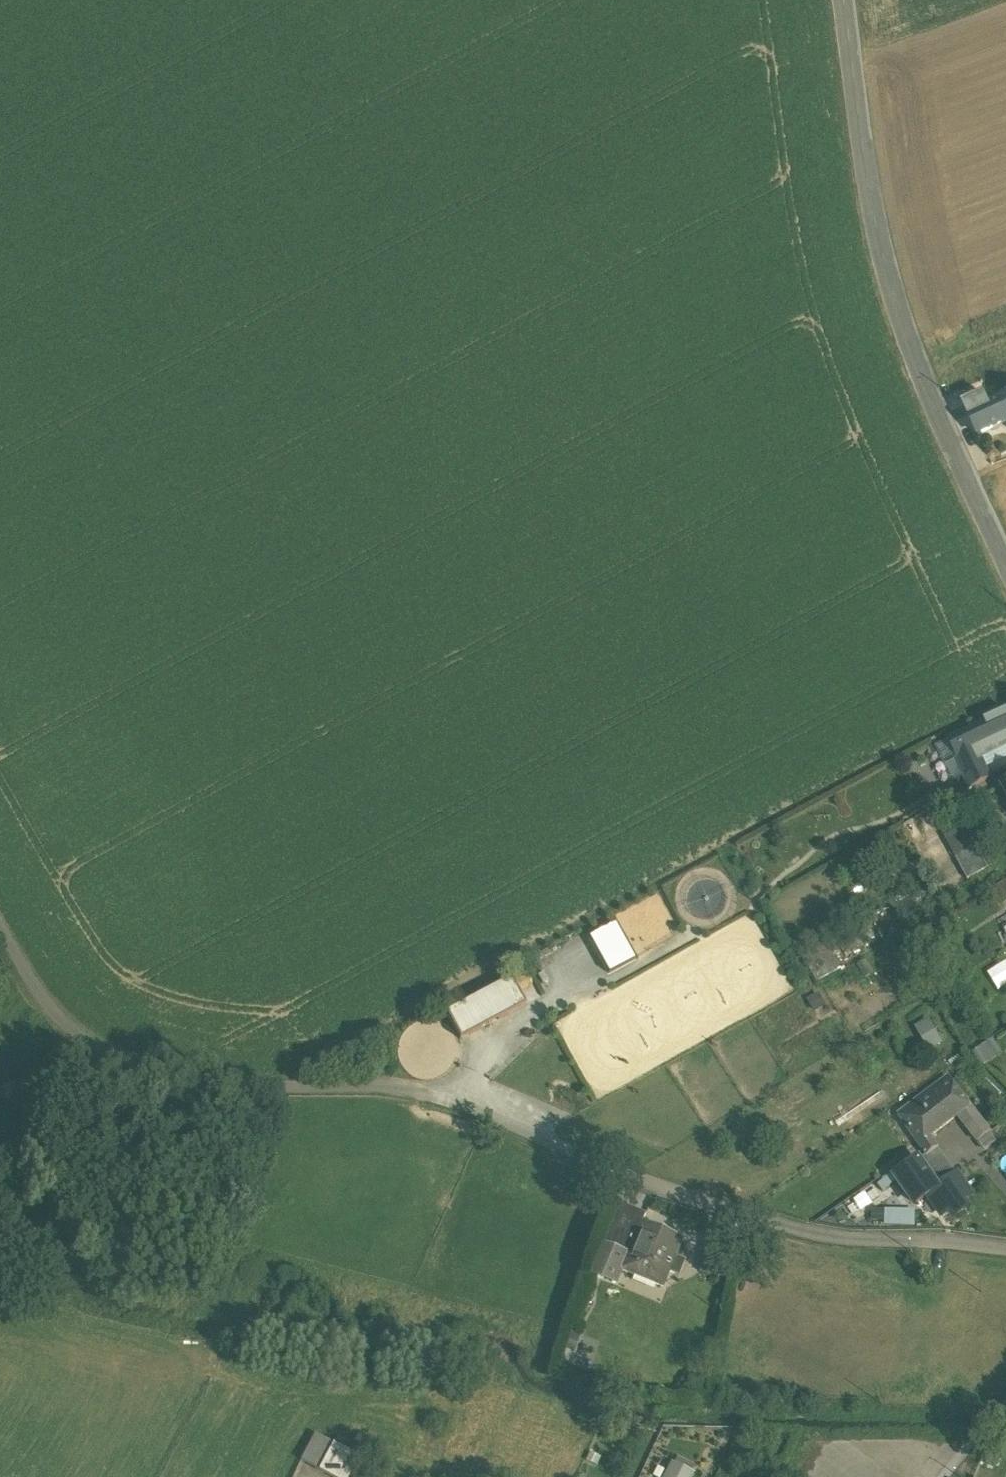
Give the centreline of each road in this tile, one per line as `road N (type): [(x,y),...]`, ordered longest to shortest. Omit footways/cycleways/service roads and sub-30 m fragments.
road 1 (unclassified): [(620,1175),(524,1130),(384,1087),(275,1088),(126,1062),(70,1028),(0,927)]
road 2 (tertiary): [(1005,565),(898,314),(868,183),(843,0)]
road 3 (residential): [(1005,1247),(808,1233),(620,1175)]

